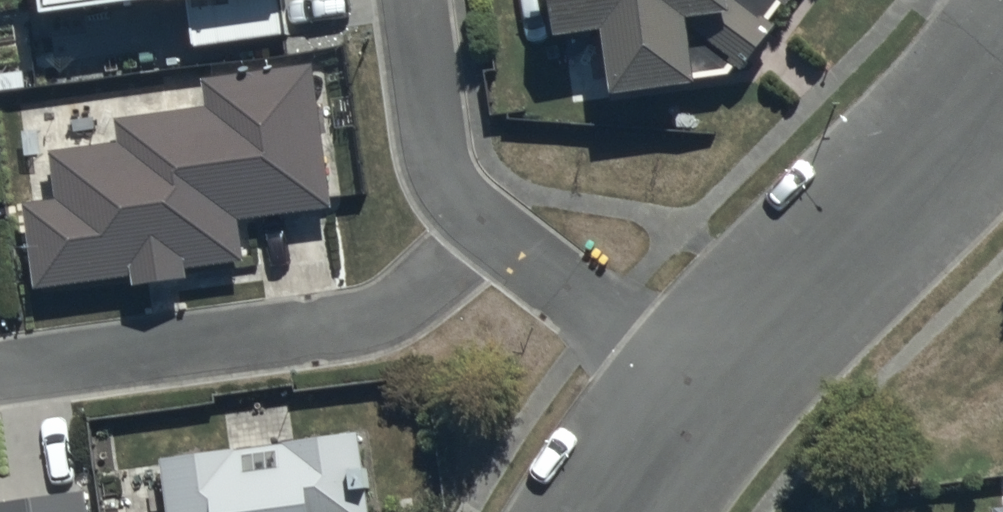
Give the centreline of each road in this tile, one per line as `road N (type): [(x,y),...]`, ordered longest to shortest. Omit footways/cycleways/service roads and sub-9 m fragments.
road 1 (residential): [(488,228),(440,278),(351,326),(0,374)]
road 2 (residential): [(725,396),(926,199),(1002,97)]
road 3 (residential): [(725,396),(488,228)]
road 4 (residential): [(488,228),(451,193),(435,161),(411,0)]
road 5 (residential): [(649,511),(725,396)]

